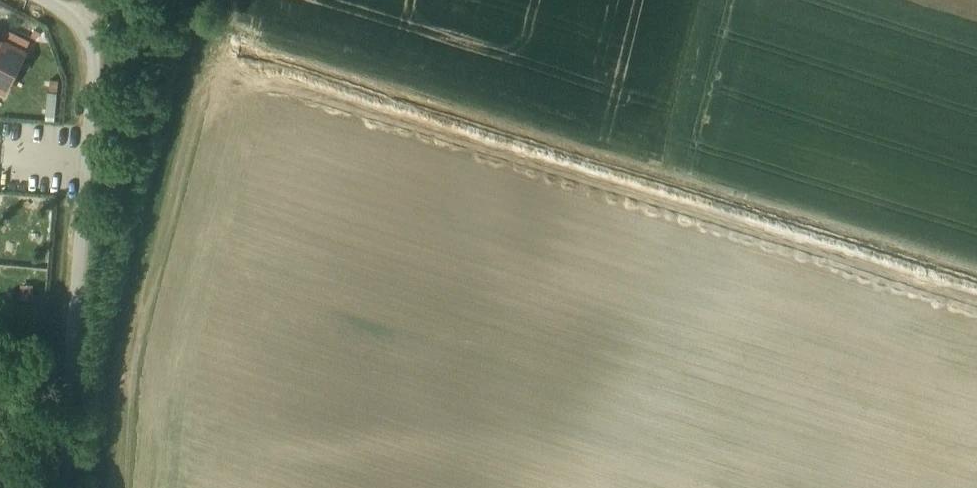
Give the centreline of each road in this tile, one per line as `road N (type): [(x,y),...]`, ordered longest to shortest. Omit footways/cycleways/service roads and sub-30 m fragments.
road 1 (unclassified): [(41,0),(75,25),(91,60),(68,487)]

